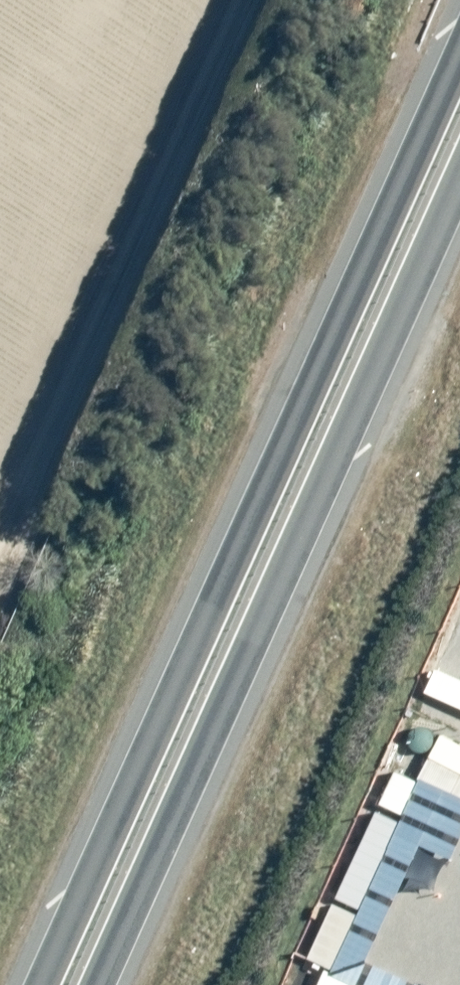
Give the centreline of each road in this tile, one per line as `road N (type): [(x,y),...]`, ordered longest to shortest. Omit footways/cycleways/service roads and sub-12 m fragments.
road 1 (trunk): [(33,984),(459,45)]
road 2 (trunk): [(459,171),(101,984)]

